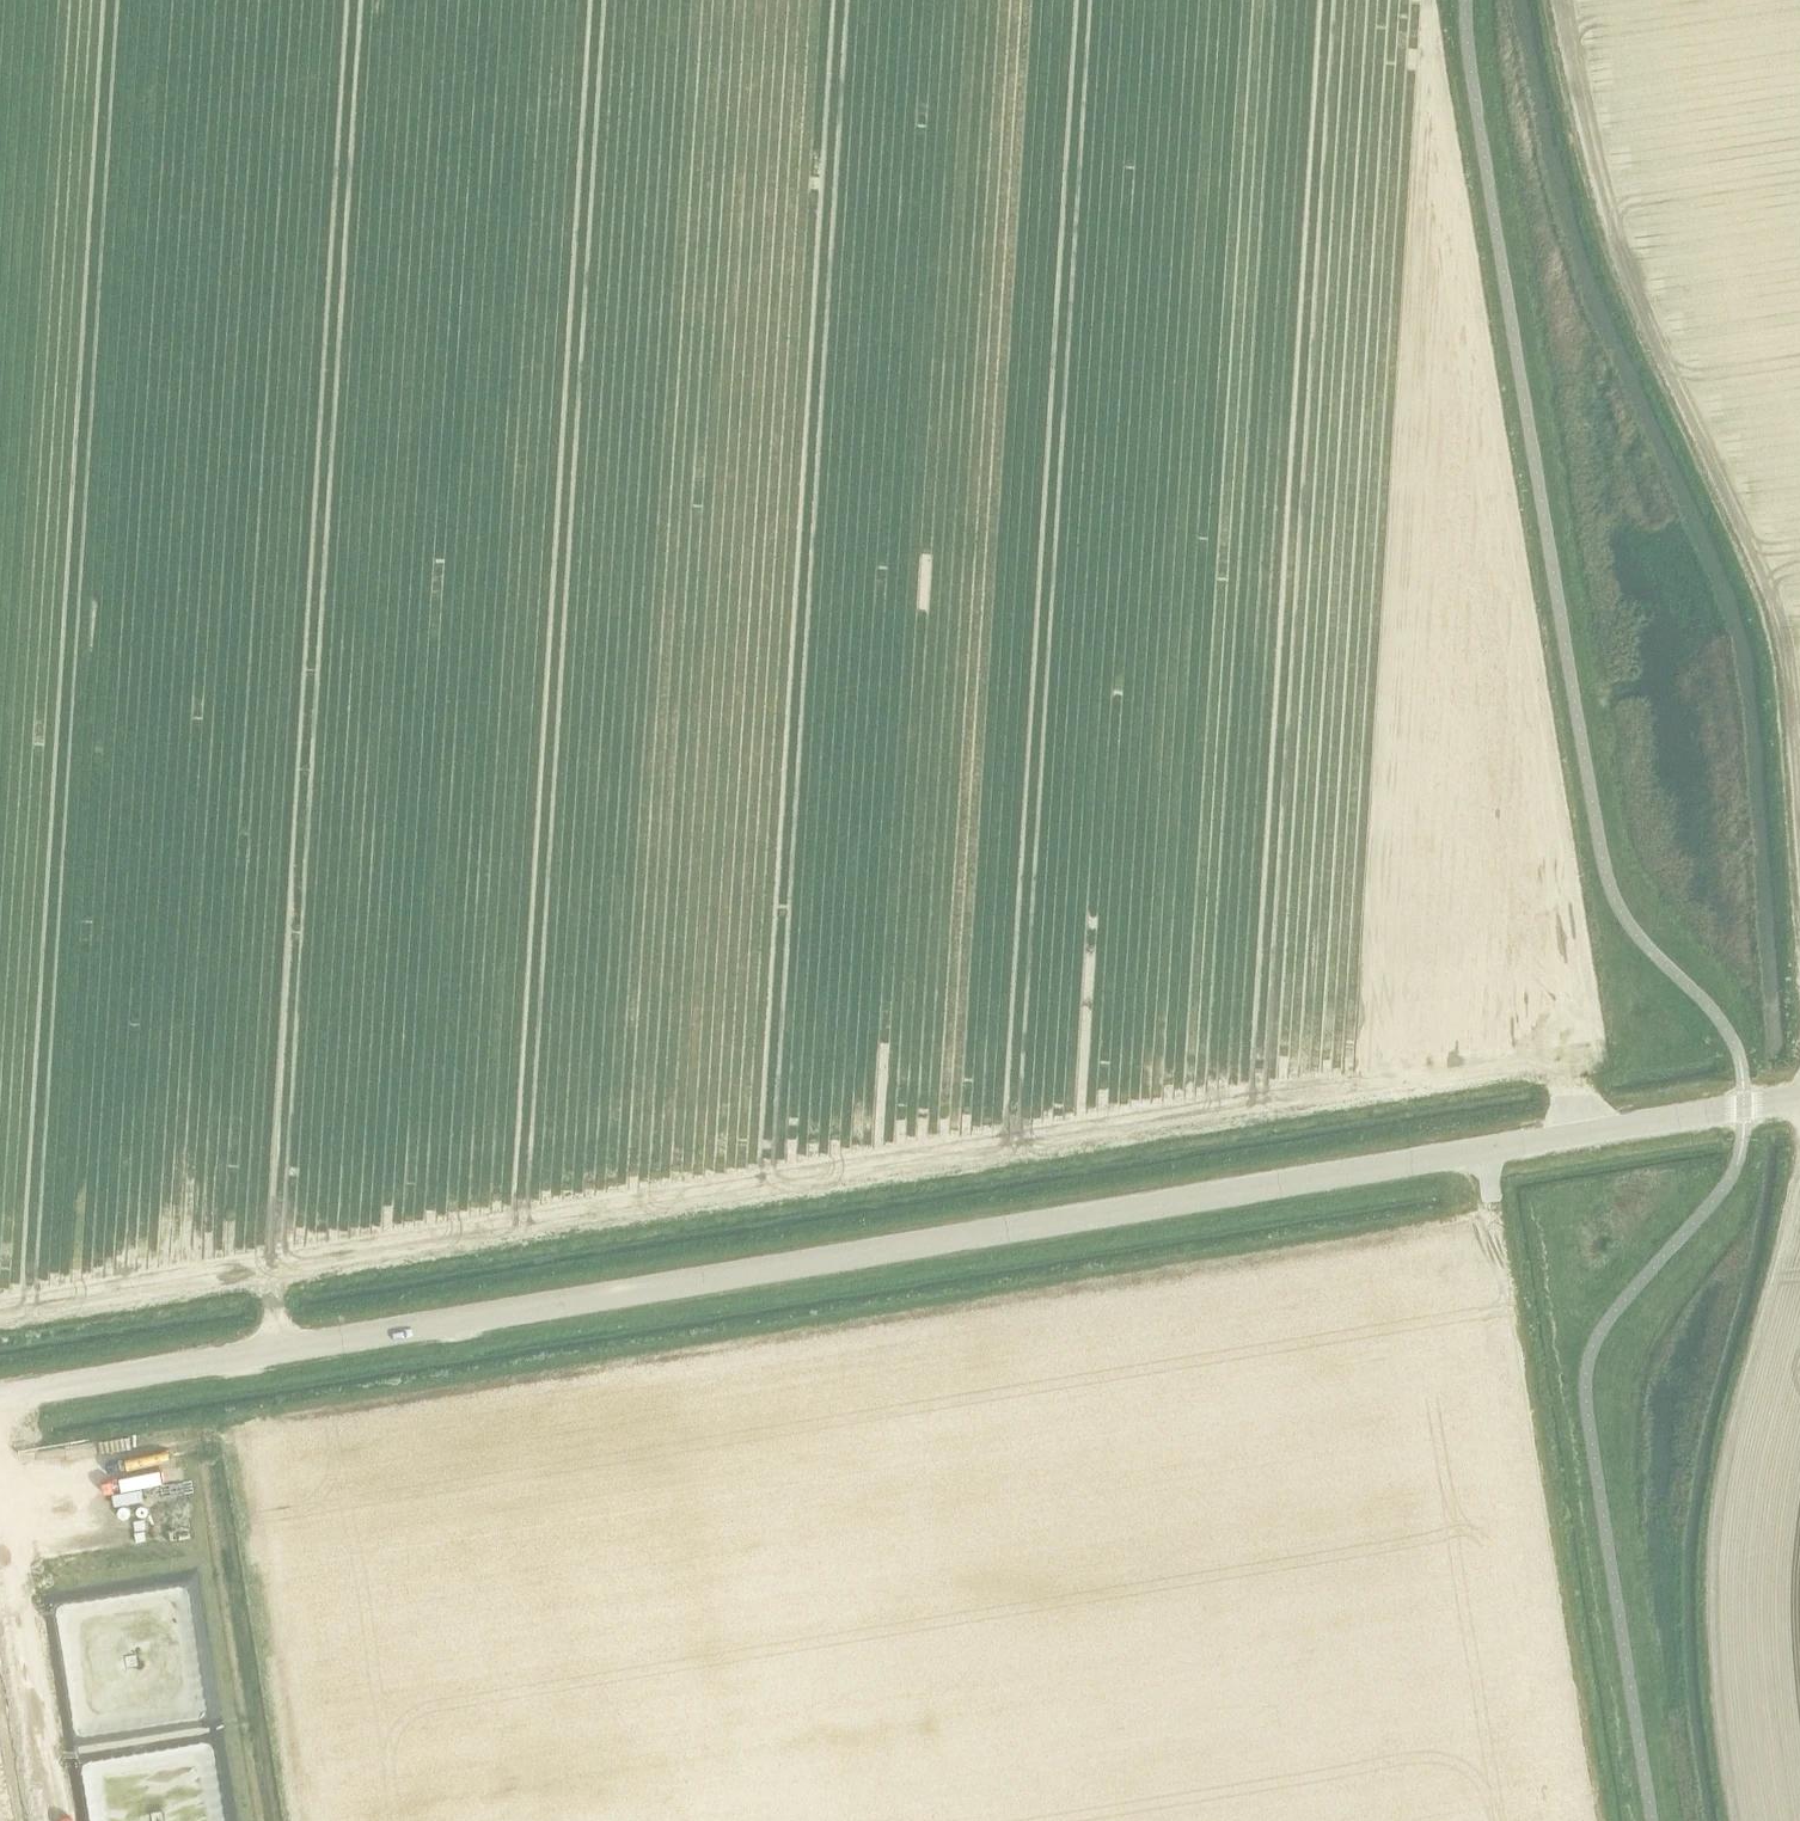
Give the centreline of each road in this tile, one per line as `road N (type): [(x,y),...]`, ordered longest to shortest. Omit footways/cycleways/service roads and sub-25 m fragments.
road 1 (tertiary): [(0,1397),(1799,1098)]

